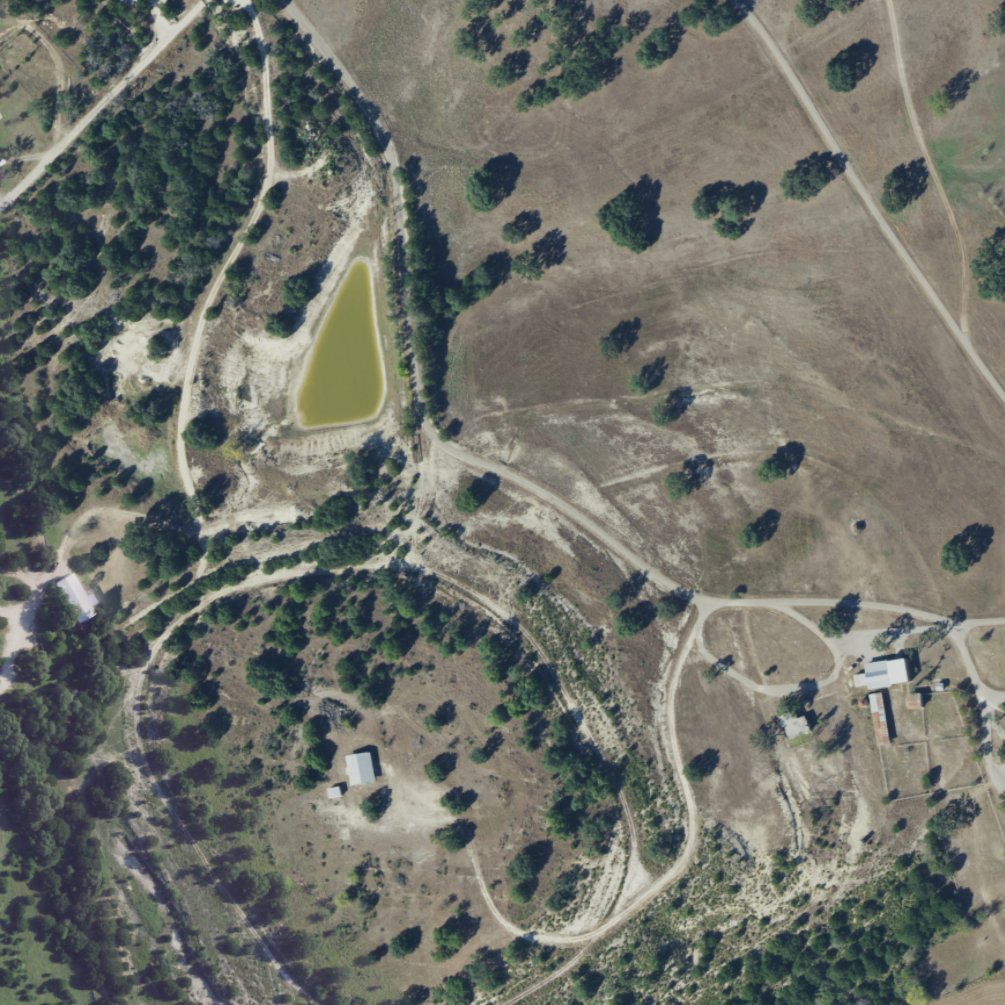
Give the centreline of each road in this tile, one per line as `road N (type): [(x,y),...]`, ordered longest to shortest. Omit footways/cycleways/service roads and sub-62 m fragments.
road 1 (residential): [(412,575),(429,472),(430,397),(400,166),(387,128),(292,0)]

